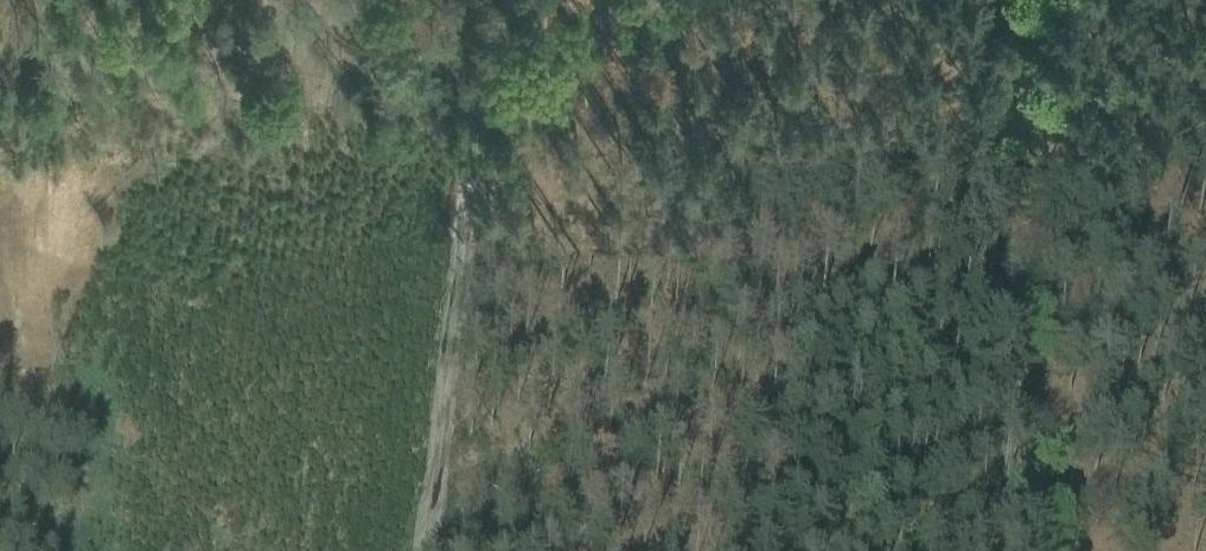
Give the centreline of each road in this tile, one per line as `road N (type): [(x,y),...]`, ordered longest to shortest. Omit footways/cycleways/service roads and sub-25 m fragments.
road 1 (track): [(657,0),(456,123),(392,550)]
road 2 (track): [(1086,0),(1123,65),(1205,99)]

